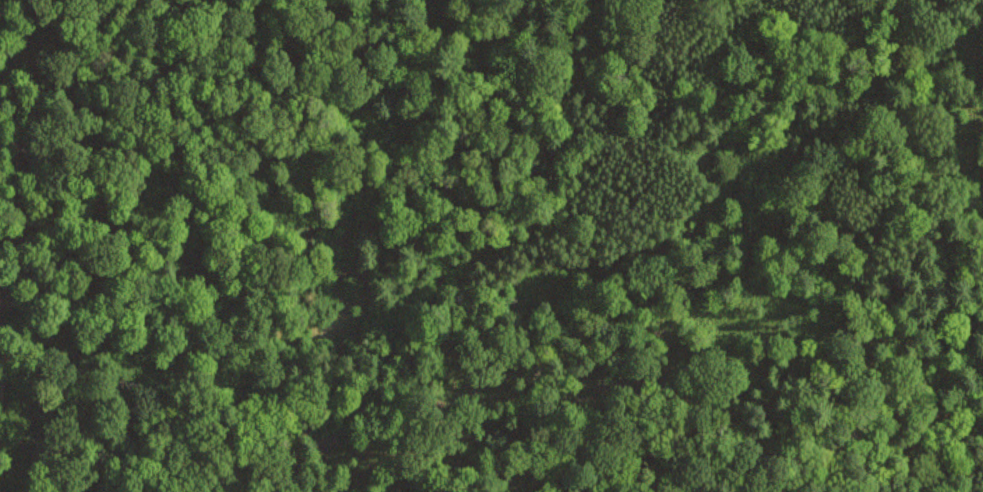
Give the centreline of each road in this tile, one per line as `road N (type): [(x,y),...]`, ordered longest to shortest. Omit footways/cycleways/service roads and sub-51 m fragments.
road 1 (track): [(142,491),(176,471),(286,457),(351,339),(378,328),(443,339),(496,335),(664,246),(692,239),(735,248),(887,310),(917,345),(946,417),(982,431)]
road 2 (track): [(0,75),(11,86),(17,126),(15,233),(0,275)]

